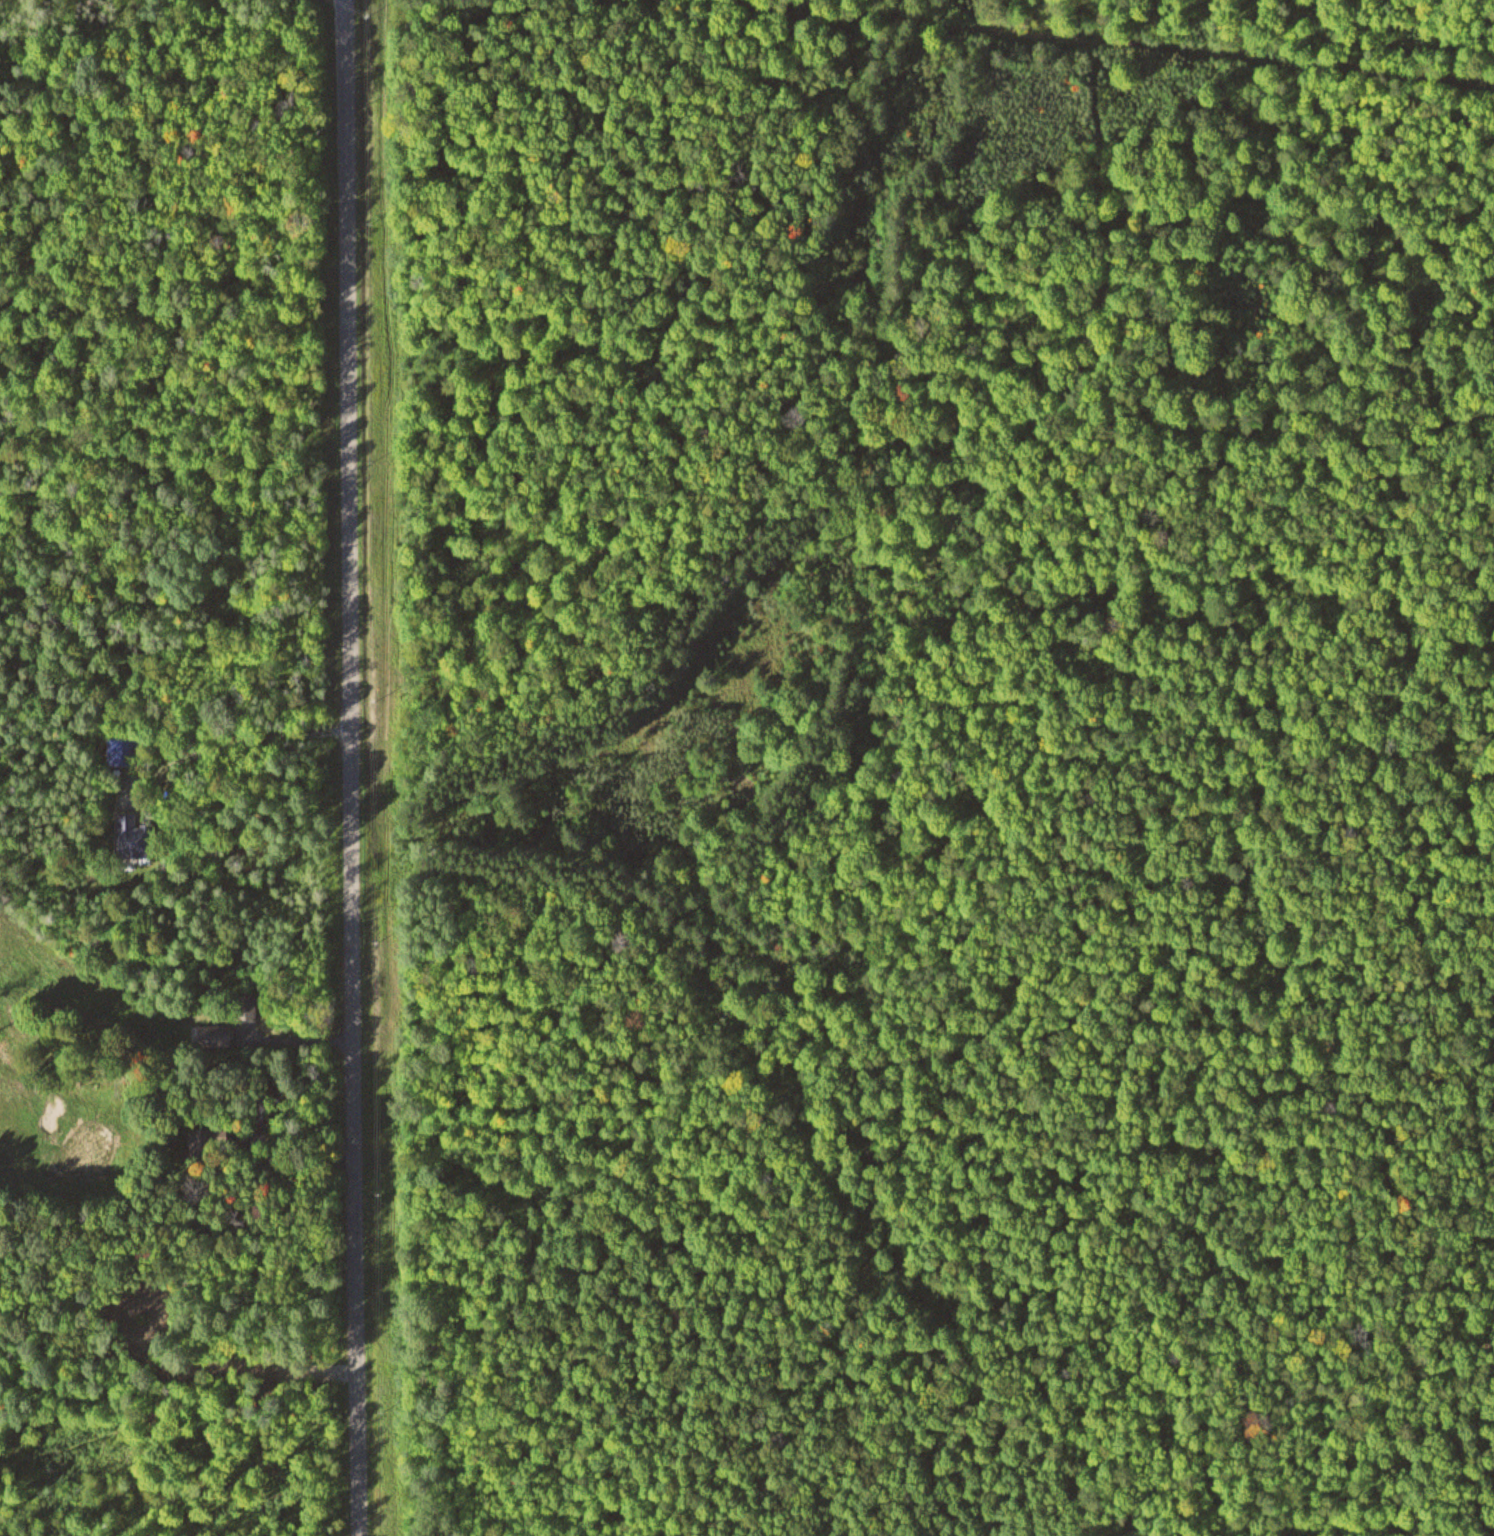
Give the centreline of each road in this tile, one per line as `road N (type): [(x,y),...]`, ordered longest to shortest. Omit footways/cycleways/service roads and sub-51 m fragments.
road 1 (residential): [(361,1535),(348,0)]
road 2 (track): [(709,0),(1493,86)]

